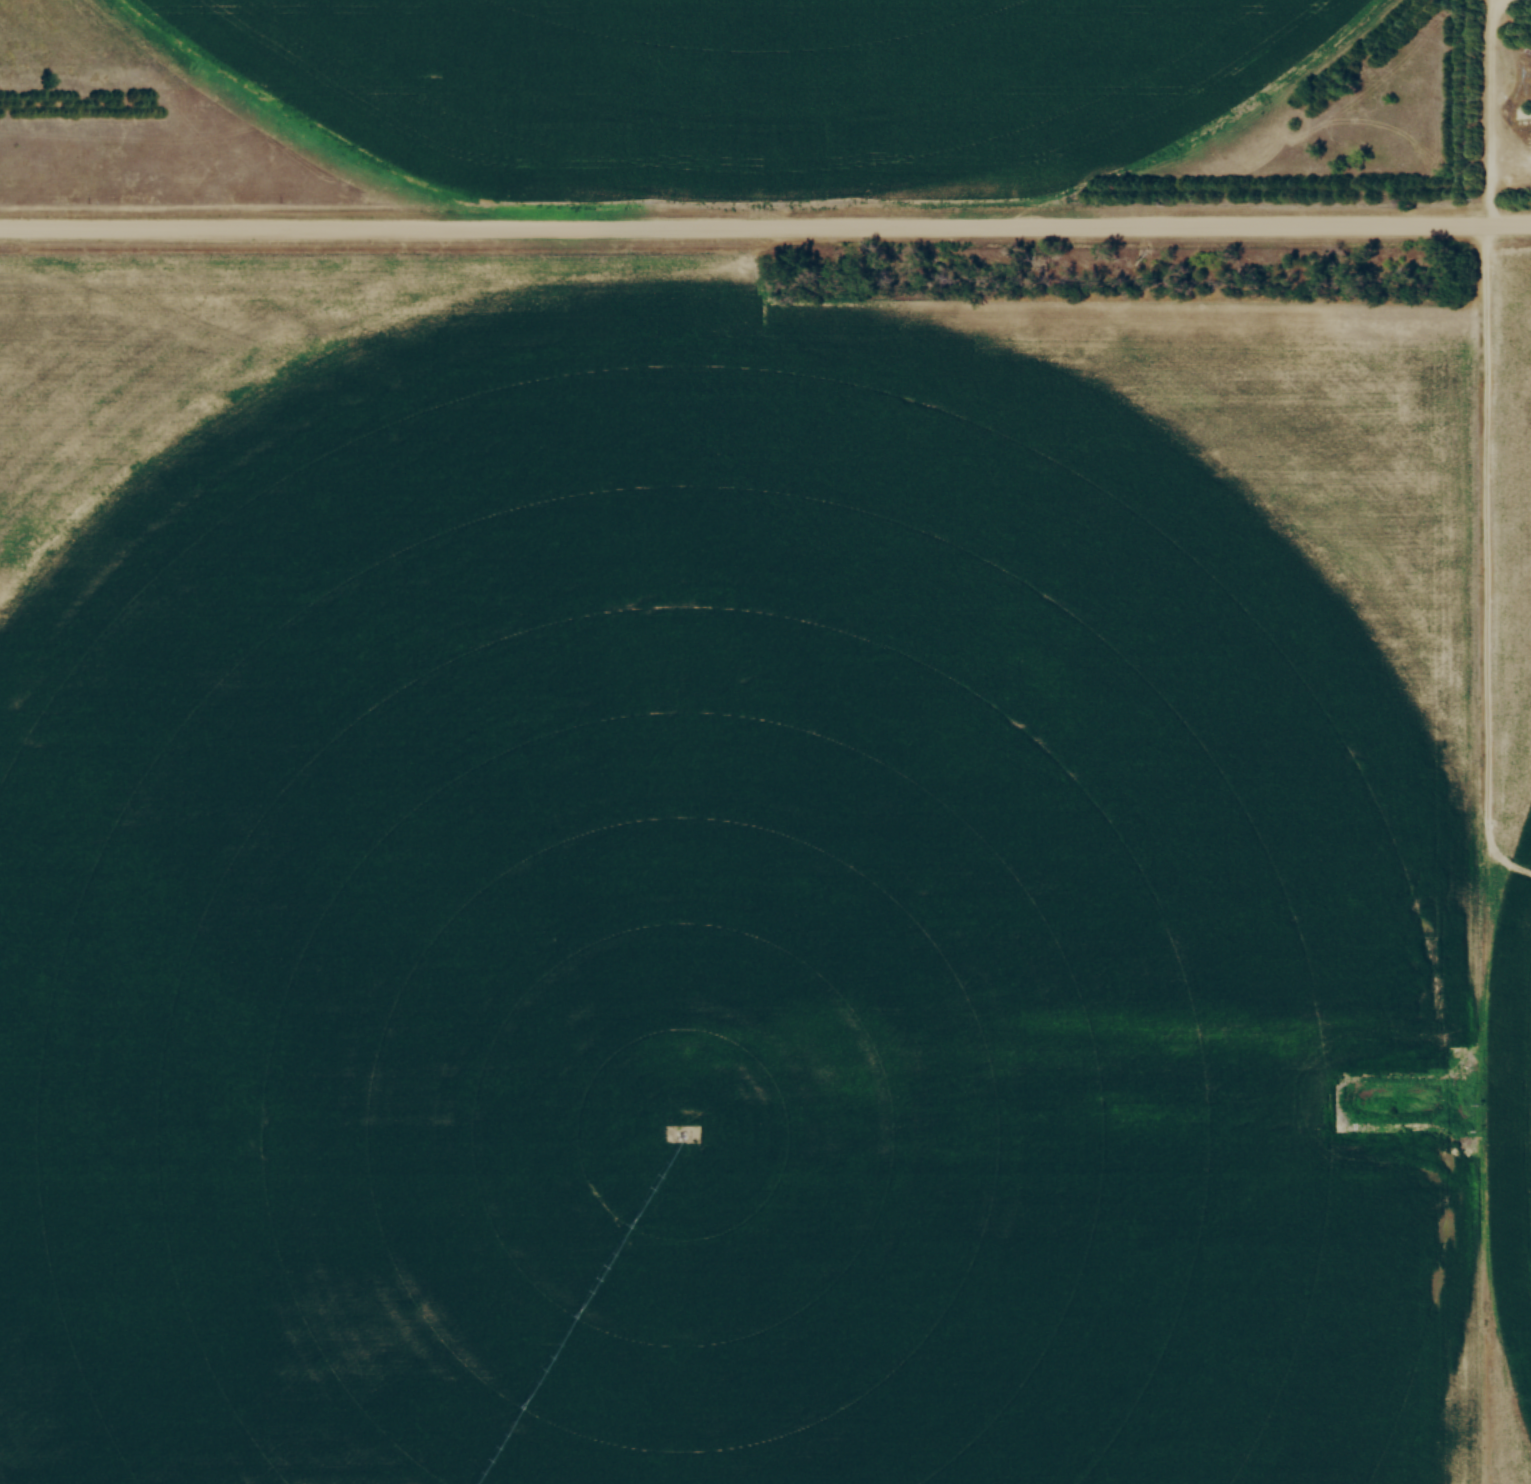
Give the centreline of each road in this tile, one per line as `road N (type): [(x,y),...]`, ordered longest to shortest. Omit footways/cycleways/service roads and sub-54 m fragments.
road 1 (residential): [(0,235),(1530,227)]

